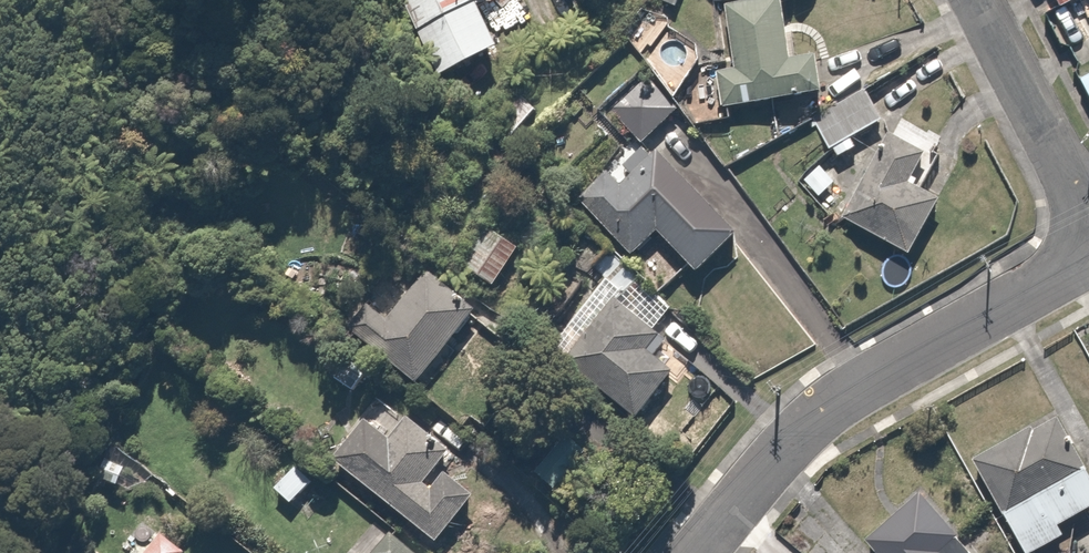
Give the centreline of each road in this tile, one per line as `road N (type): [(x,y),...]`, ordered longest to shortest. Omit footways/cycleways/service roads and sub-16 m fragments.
road 1 (residential): [(1088,259),(837,409),(701,552)]
road 2 (residential): [(987,0),(1088,219)]

